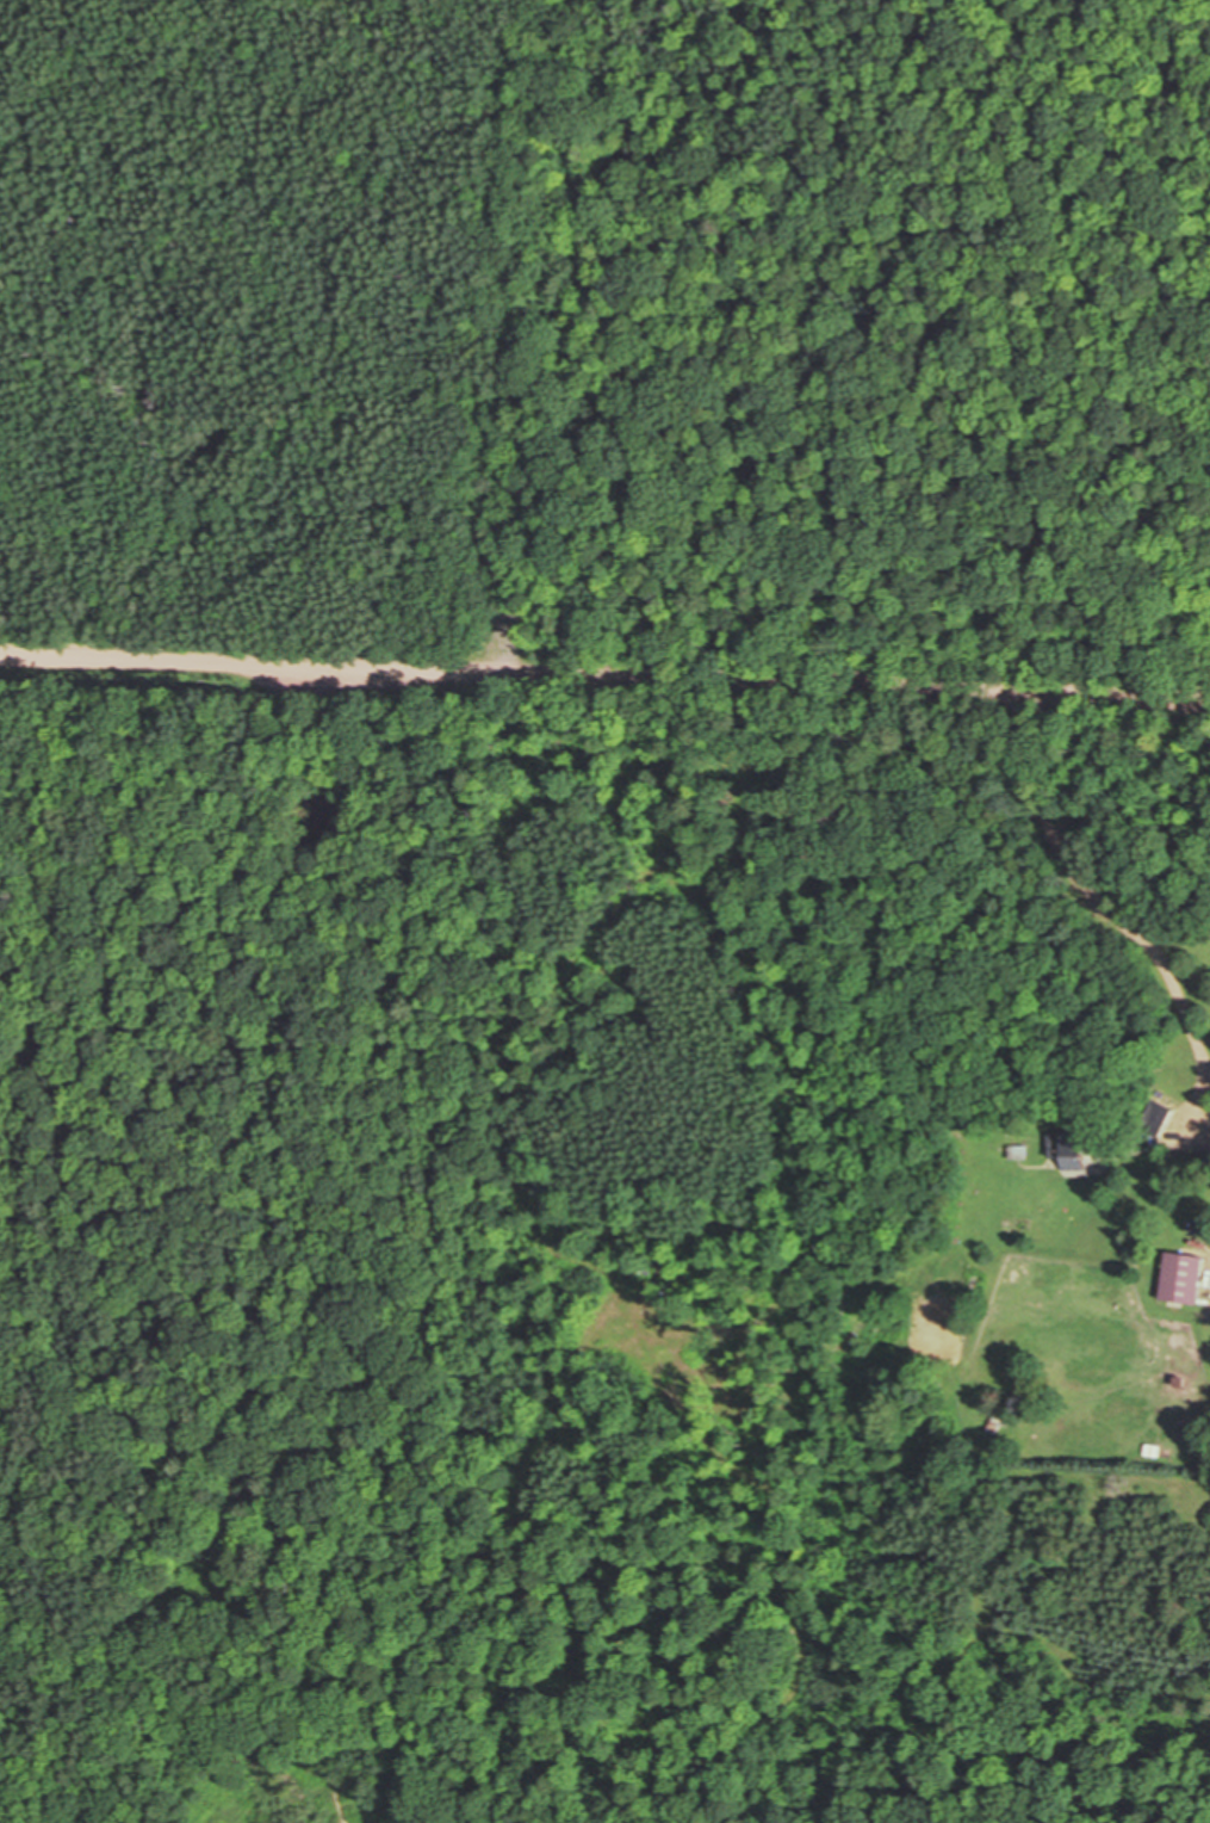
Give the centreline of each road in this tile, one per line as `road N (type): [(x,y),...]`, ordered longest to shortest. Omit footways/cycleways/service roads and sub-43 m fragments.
road 1 (residential): [(1209,699),(0,656)]

